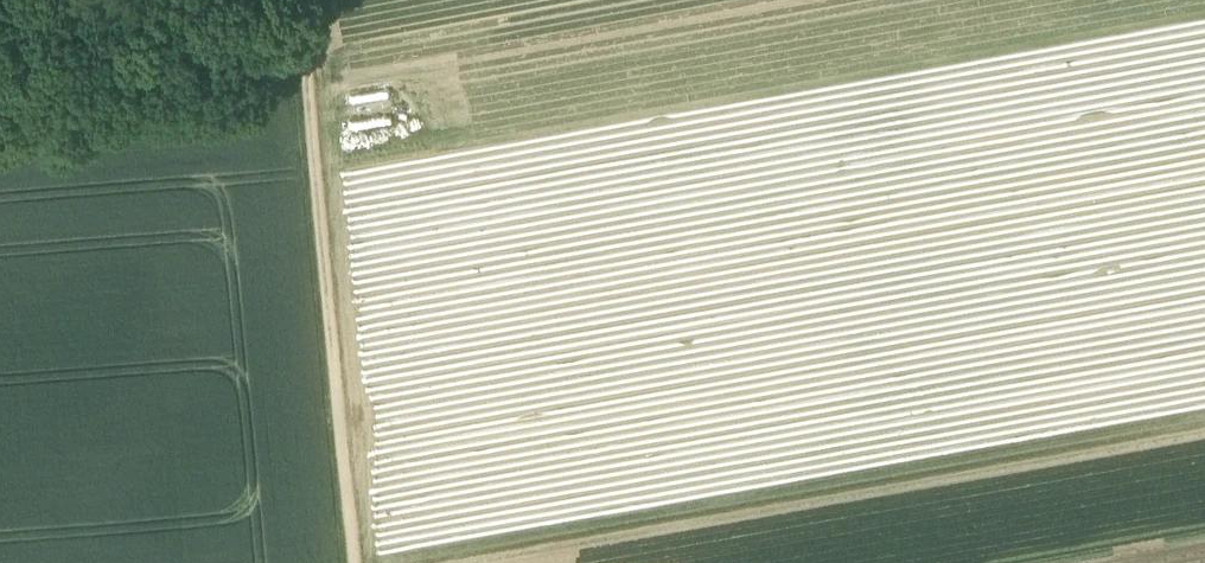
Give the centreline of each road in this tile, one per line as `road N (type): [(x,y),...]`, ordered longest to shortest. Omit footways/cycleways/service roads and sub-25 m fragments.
road 1 (track): [(297,0),(353,562)]

